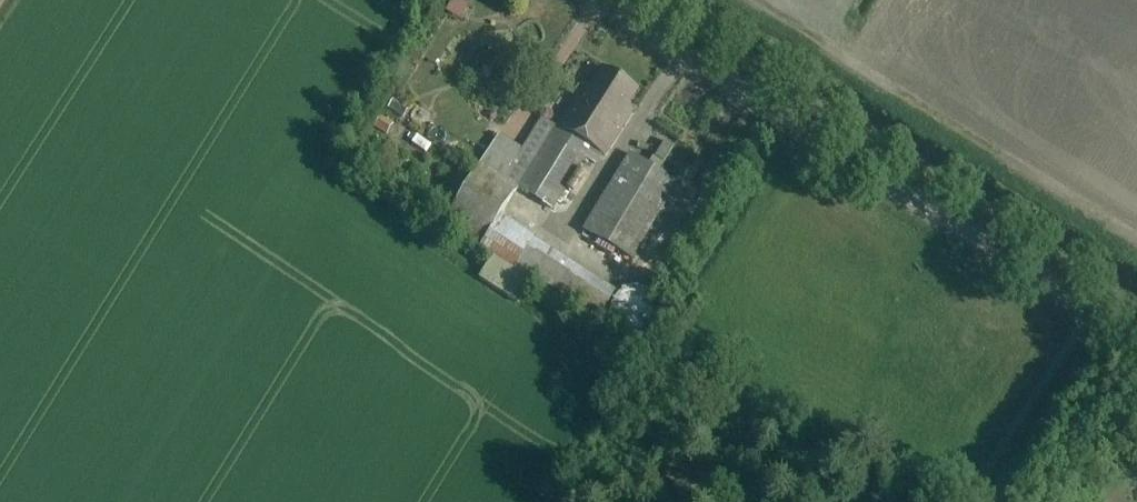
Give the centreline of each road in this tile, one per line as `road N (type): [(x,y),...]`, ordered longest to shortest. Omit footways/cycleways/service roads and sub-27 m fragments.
road 1 (unclassified): [(1136,339),(595,0)]
road 2 (track): [(974,501),(1103,318)]

